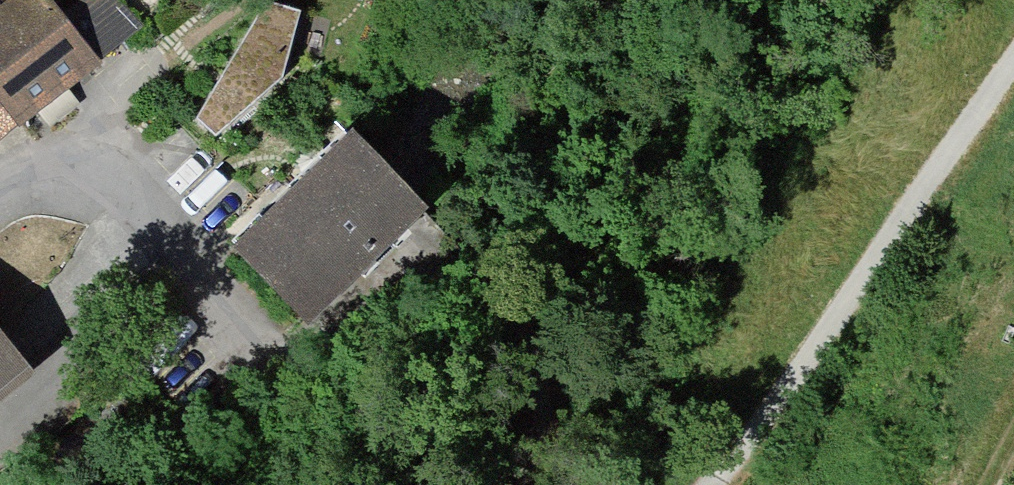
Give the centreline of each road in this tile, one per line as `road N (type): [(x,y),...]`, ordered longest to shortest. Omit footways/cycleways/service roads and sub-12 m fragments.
road 1 (track): [(701,484),(1013,51)]
road 2 (residential): [(0,178),(17,163),(109,148),(282,331),(300,332),(401,243)]
road 3 (track): [(401,243),(455,257),(485,278),(513,321),(550,412),(509,484)]
road 4 (track): [(0,445),(218,264)]

